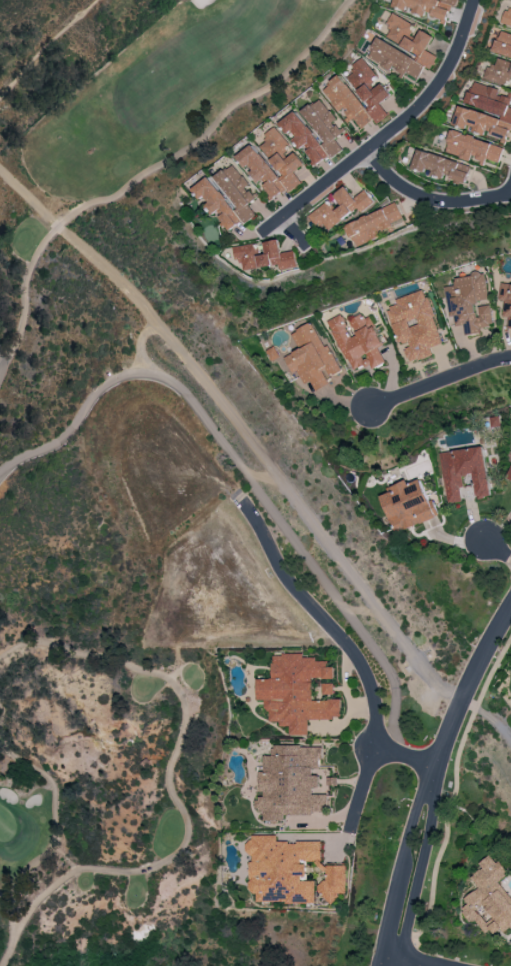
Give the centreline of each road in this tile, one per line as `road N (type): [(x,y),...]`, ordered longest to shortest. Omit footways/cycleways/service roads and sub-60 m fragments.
road 1 (residential): [(349,823),(376,720),(374,694),(351,649),(280,572),(239,498)]
road 2 (residential): [(264,232),(425,103),(457,47),(471,0)]
road 3 (tertiary): [(432,780),(415,805),(380,965)]
road 4 (tertiary): [(432,780),(448,724),(510,605)]
road 5 (tertiary): [(401,965),(432,823),(432,780)]
road 6 (residential): [(365,154),(385,177),(437,202),(510,196)]
road 7 (residential): [(369,401),(510,357)]

